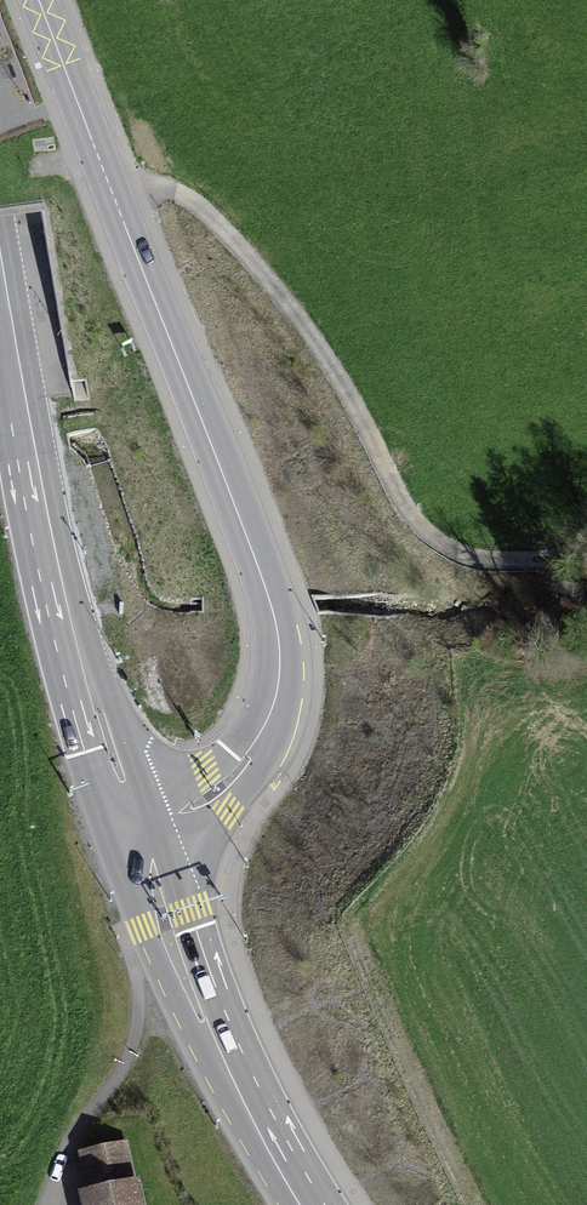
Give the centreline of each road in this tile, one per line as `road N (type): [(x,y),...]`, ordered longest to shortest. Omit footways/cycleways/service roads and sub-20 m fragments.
road 1 (tertiary): [(133,831),(196,807),(245,763),(280,686),(281,652),(275,609),(40,0)]
road 2 (secondary): [(0,263),(54,577),(100,748),(133,831)]
road 3 (secondary): [(309,1204),(210,1023),(133,831)]
road 4 (track): [(482,1204),(356,926)]

